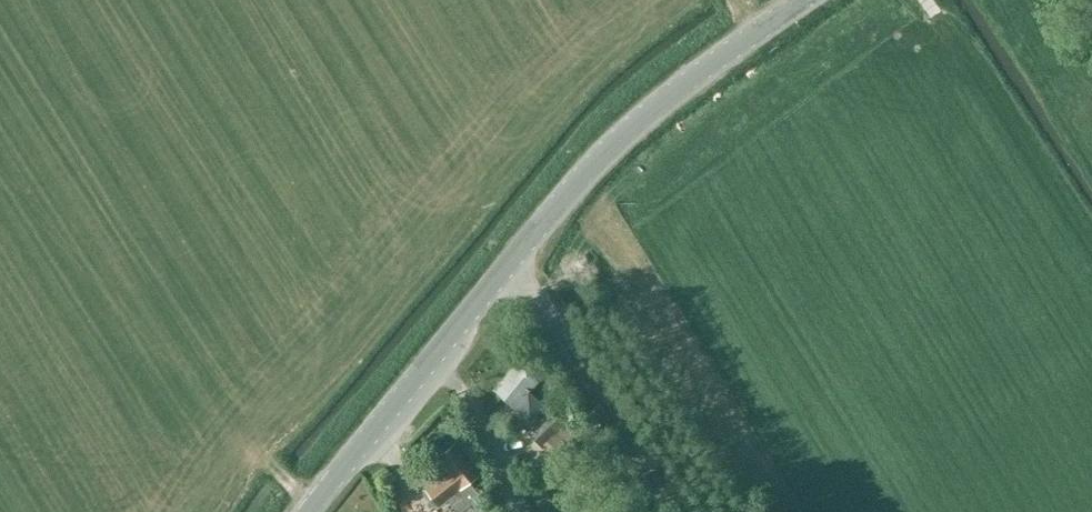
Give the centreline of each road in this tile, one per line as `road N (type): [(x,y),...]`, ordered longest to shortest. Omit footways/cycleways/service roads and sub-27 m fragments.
road 1 (unclassified): [(308,511),(595,163),(668,93),(802,0)]

